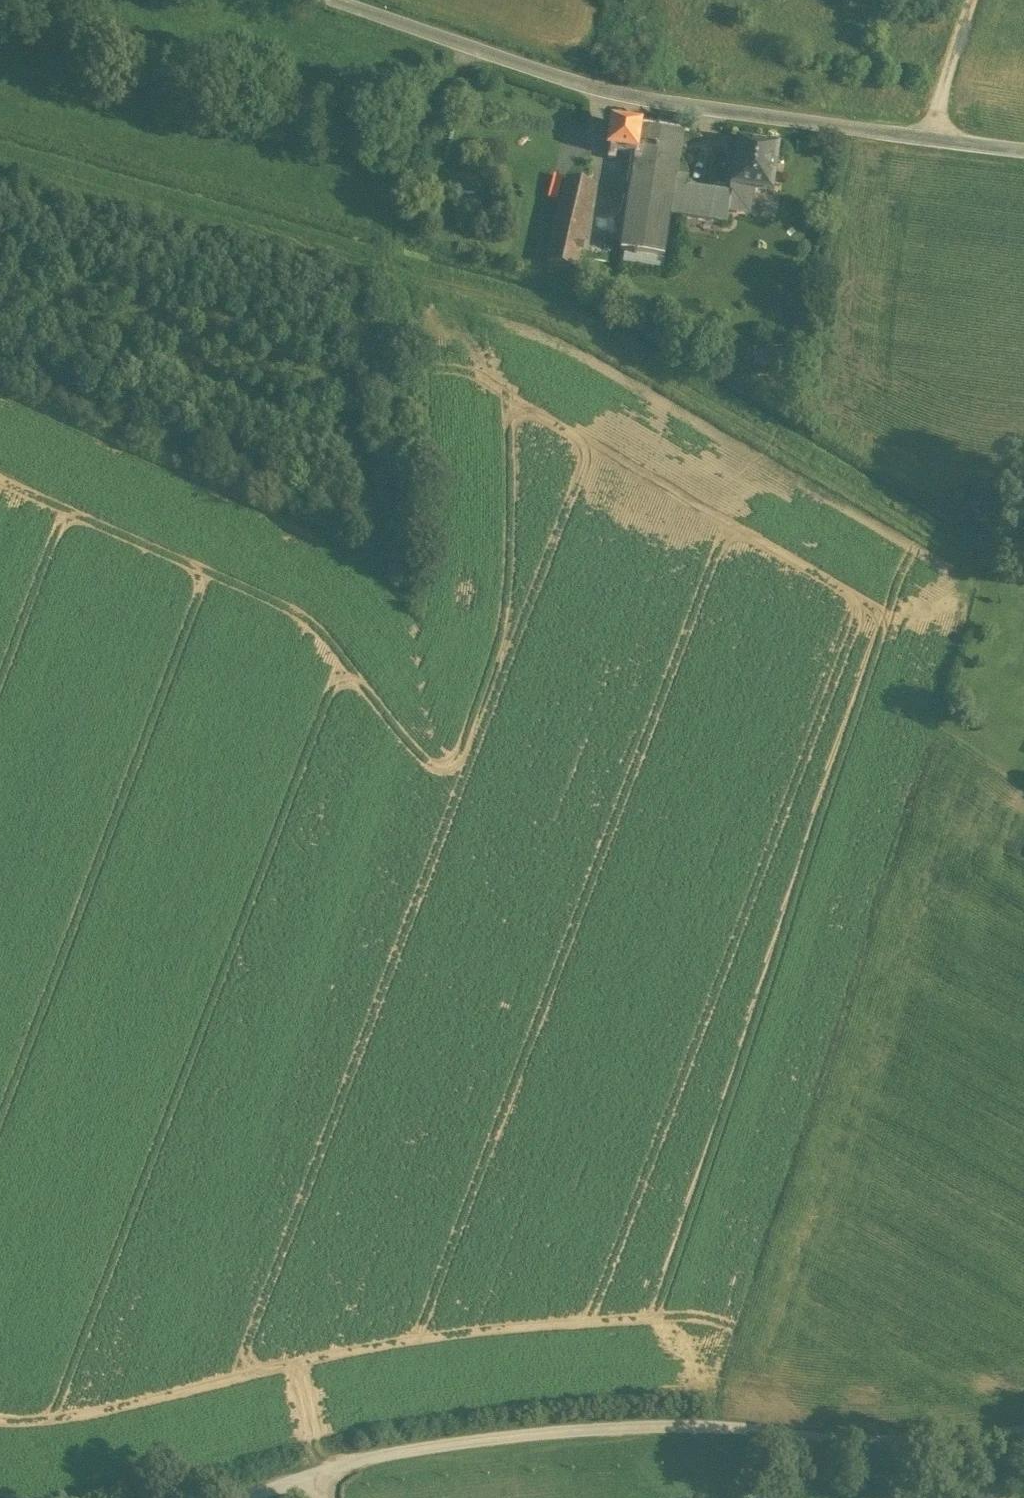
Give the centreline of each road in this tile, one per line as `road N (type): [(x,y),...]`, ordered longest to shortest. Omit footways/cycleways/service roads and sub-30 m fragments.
road 1 (residential): [(1023,1428),(878,1442),(694,1421),(443,1438),(239,1497)]
road 2 (tertiary): [(337,0),(593,86),(1023,149)]
road 3 (track): [(975,0),(928,136)]

